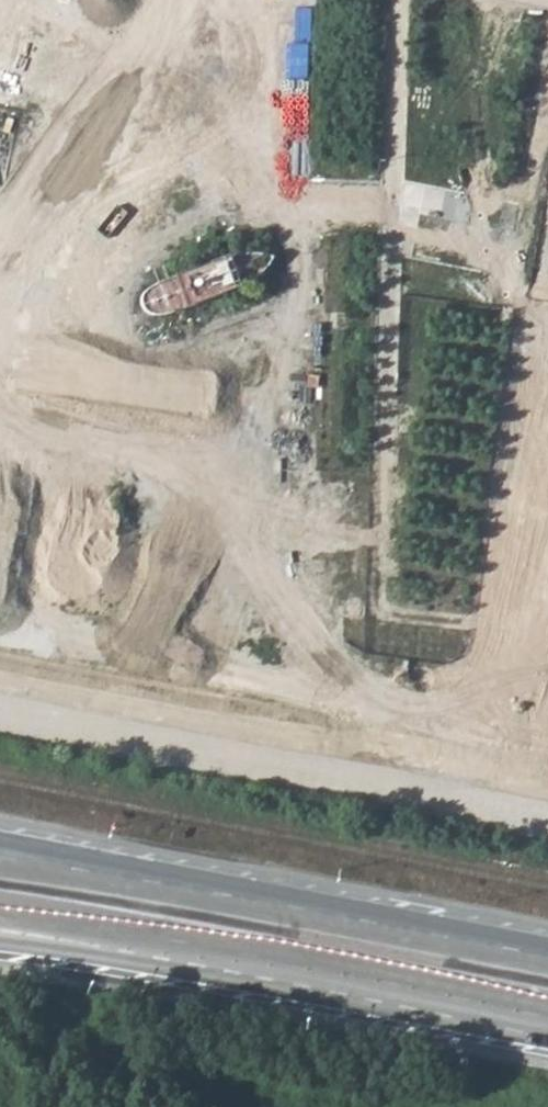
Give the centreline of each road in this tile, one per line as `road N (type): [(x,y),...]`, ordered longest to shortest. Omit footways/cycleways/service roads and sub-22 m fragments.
road 1 (primary): [(547,932),(0,825)]
road 2 (primary): [(0,942),(547,1035)]

